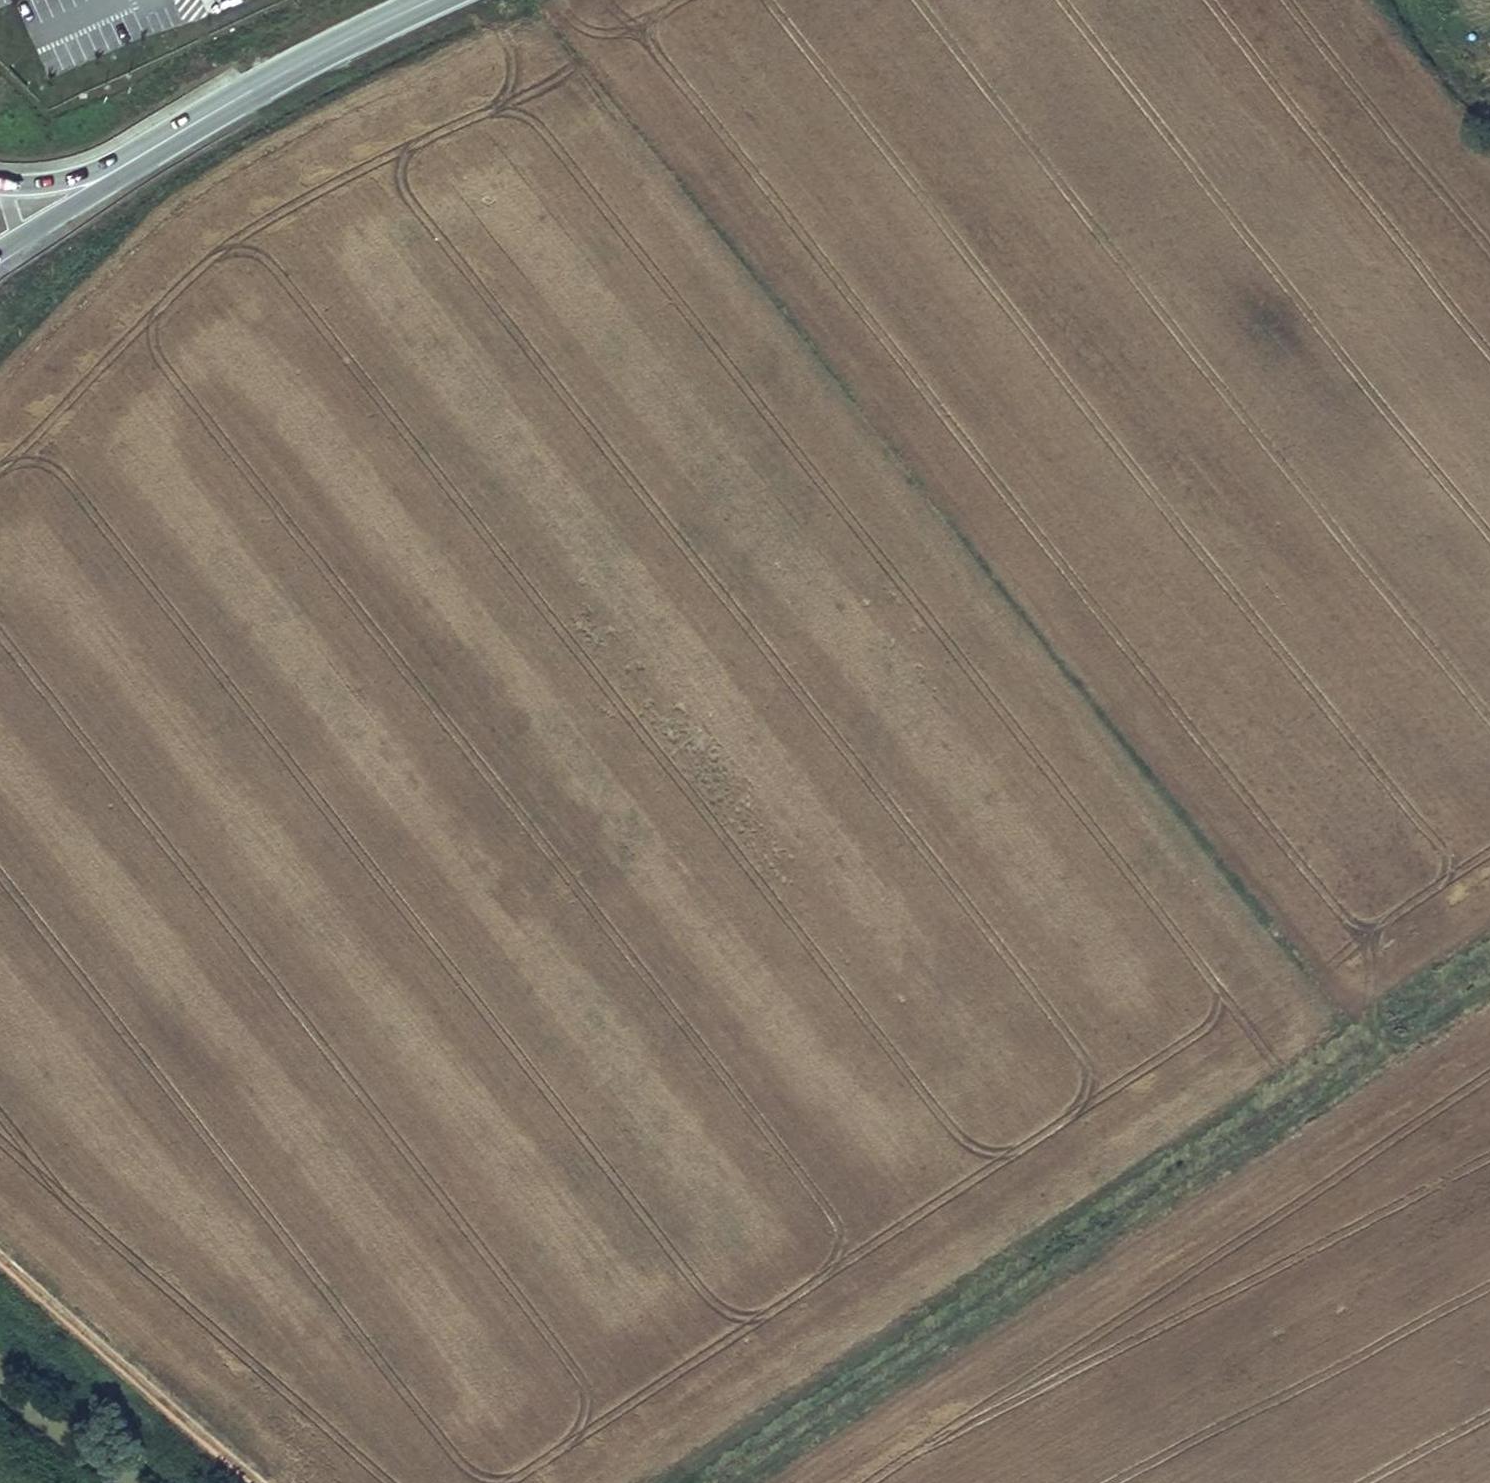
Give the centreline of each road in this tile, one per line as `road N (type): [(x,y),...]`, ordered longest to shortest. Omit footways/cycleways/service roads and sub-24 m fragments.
road 1 (track): [(0,1264),(244,1482)]
road 2 (primary): [(179,133),(435,0)]
road 3 (primary): [(0,250),(179,133)]
road 4 (primary): [(179,133),(60,181),(0,178)]

